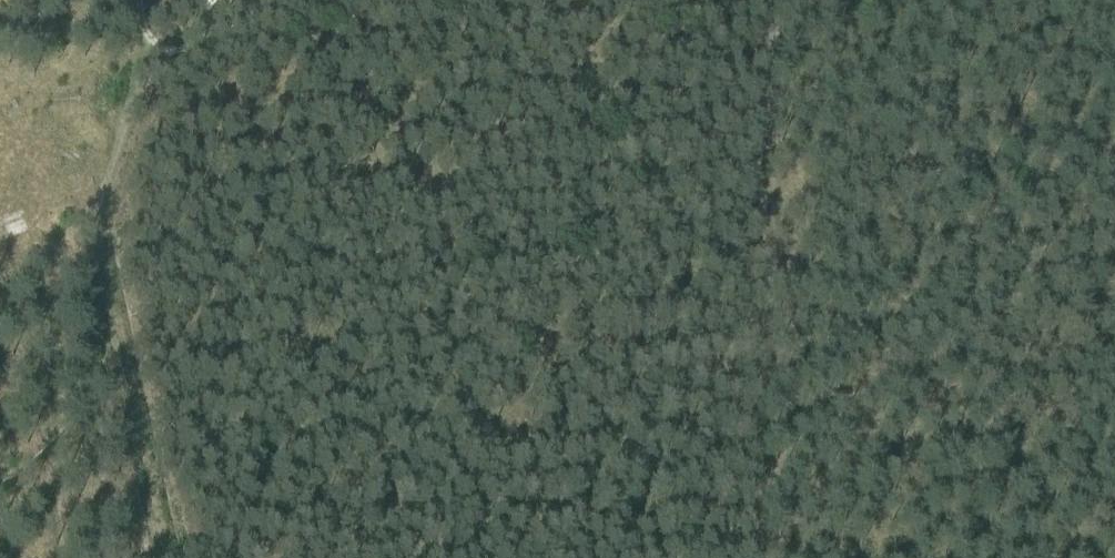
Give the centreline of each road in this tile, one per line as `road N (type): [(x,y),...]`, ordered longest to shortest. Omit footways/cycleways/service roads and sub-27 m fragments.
road 1 (track): [(757,557),(751,0)]

